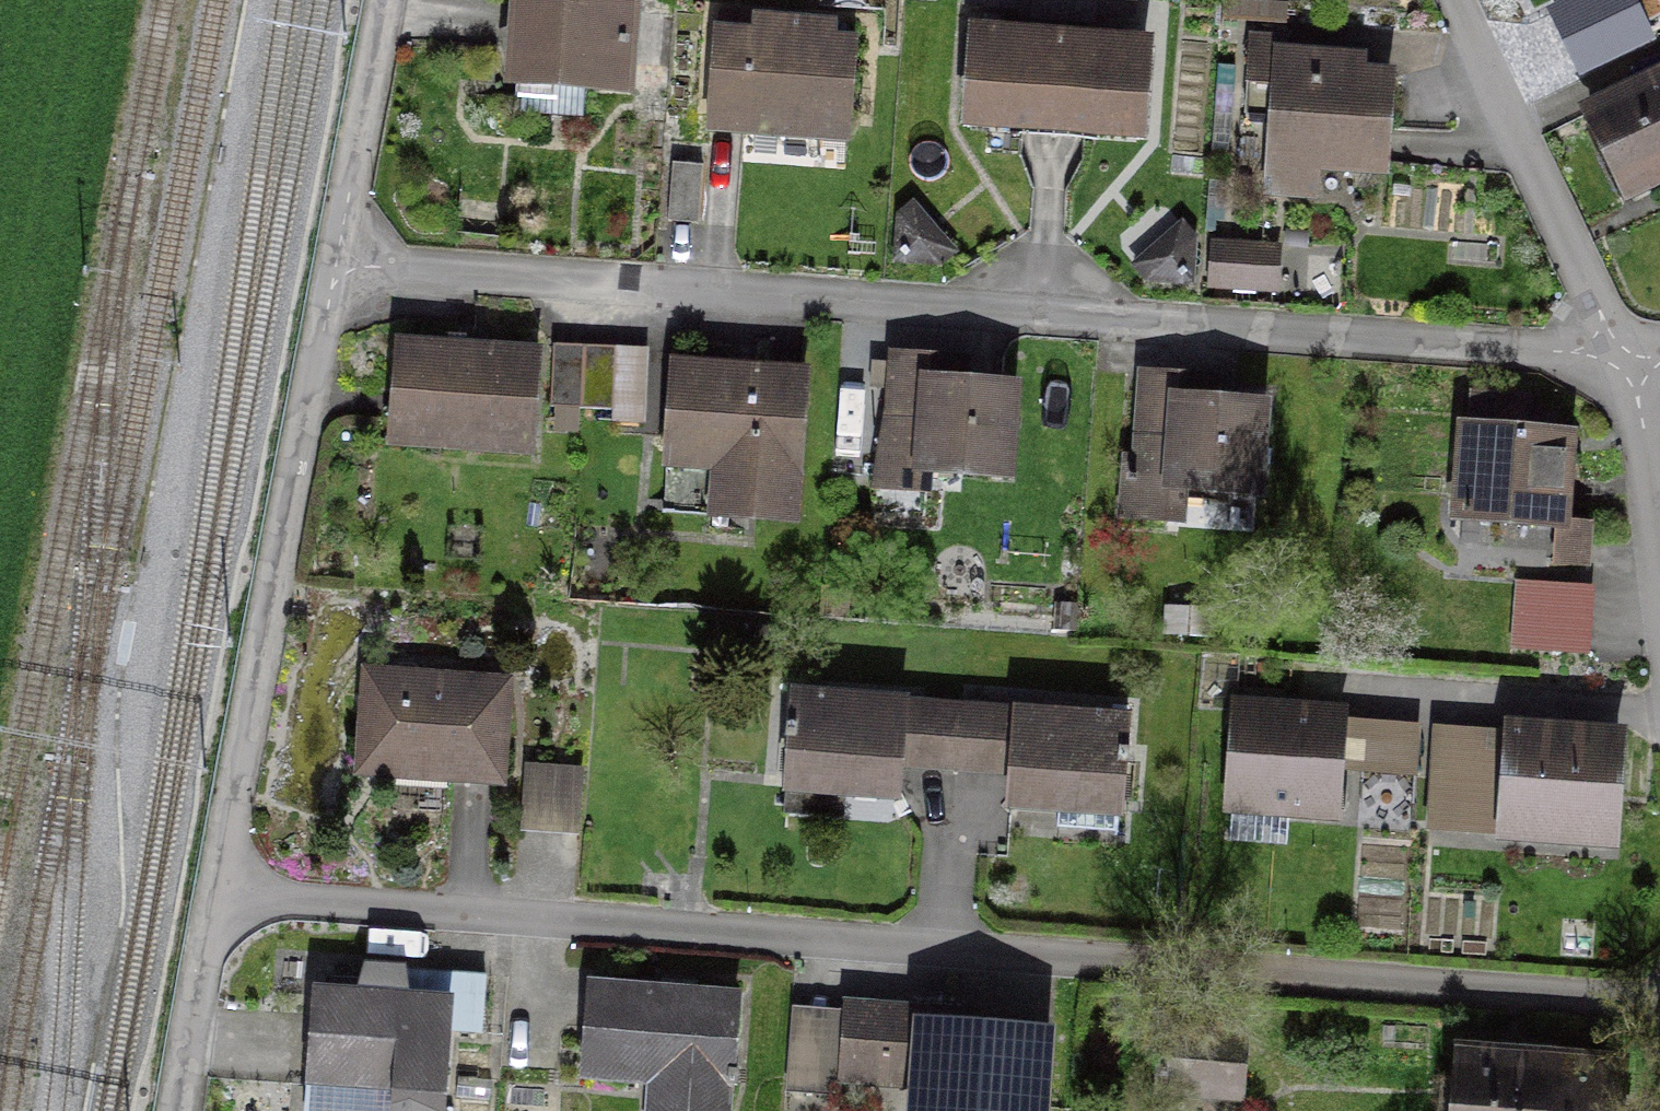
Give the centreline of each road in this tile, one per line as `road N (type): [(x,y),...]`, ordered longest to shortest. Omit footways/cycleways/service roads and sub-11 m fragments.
road 1 (residential): [(225,888),(1659,999)]
road 2 (residential): [(337,248),(1611,351)]
road 3 (residential): [(337,248),(225,888)]
road 4 (residential): [(1611,351),(1455,0)]
road 5 (residential): [(1659,686),(1611,351)]
road 6 (residential): [(385,0),(337,248)]
road 7 (residential): [(225,888),(194,1110)]

